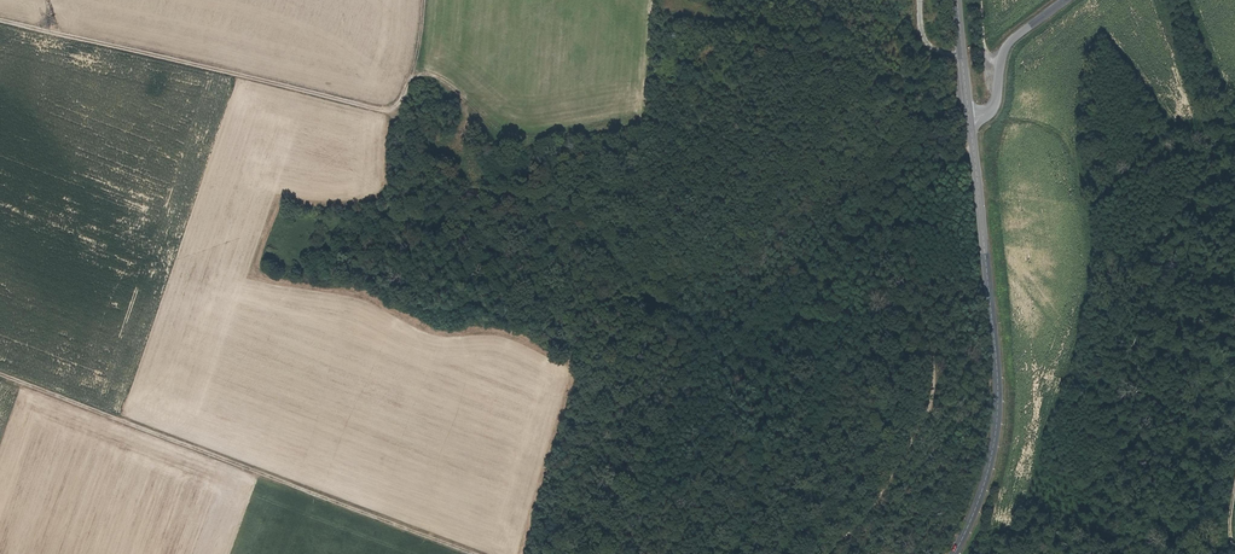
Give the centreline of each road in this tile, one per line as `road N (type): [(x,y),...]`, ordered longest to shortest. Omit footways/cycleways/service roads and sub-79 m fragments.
road 1 (track): [(827,553),(878,499),(915,440),(934,371),(925,316),(912,308),(829,329),(819,325),(821,311),(863,241),(973,147)]
road 2 (track): [(0,22),(386,111),(412,75),(423,0)]
road 3 (track): [(0,375),(471,553)]
road 4 (secondary): [(970,118),(999,397),(979,501),(954,553)]
road 5 (track): [(412,75),(452,90),(459,133),(415,196),(386,215),(353,214),(335,225)]
road 6 (tertiary): [(970,118),(993,108),(1003,45),(1063,0)]

